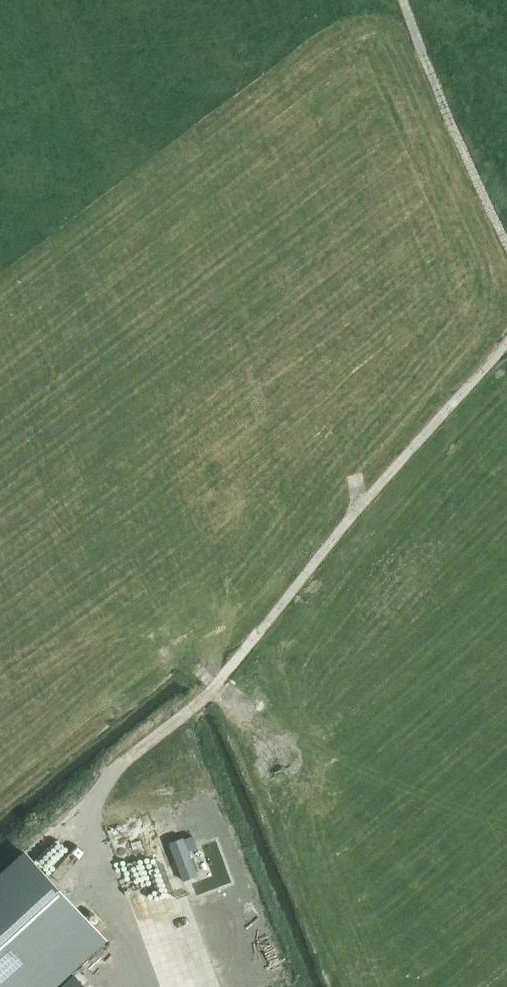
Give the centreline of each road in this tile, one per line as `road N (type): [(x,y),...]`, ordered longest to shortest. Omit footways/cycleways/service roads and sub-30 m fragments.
road 1 (track): [(506,342),(207,697),(111,770),(106,784),(122,891)]
road 2 (track): [(404,0),(506,245)]

